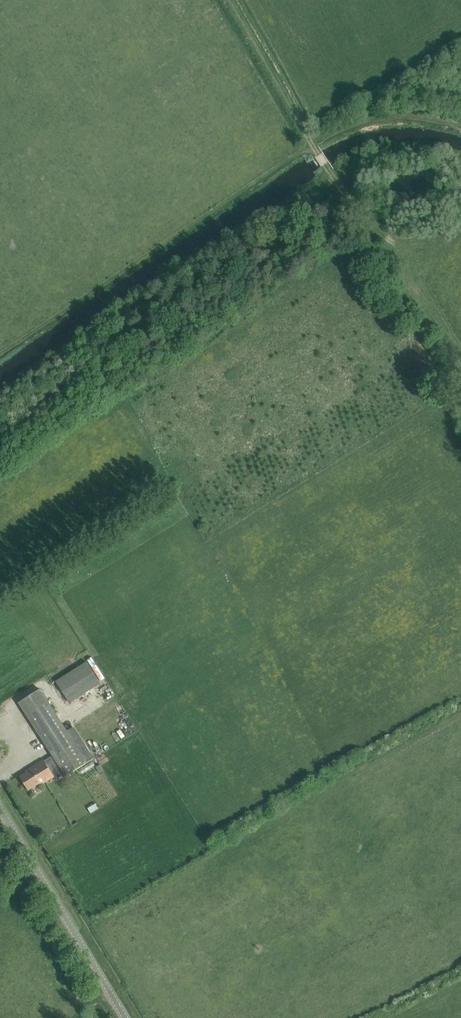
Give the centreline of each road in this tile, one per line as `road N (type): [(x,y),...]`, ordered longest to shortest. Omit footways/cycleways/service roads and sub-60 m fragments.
road 1 (track): [(330,171),(460,395)]
road 2 (unclassified): [(126,1017),(0,808)]
road 3 (track): [(226,0),(312,145)]

